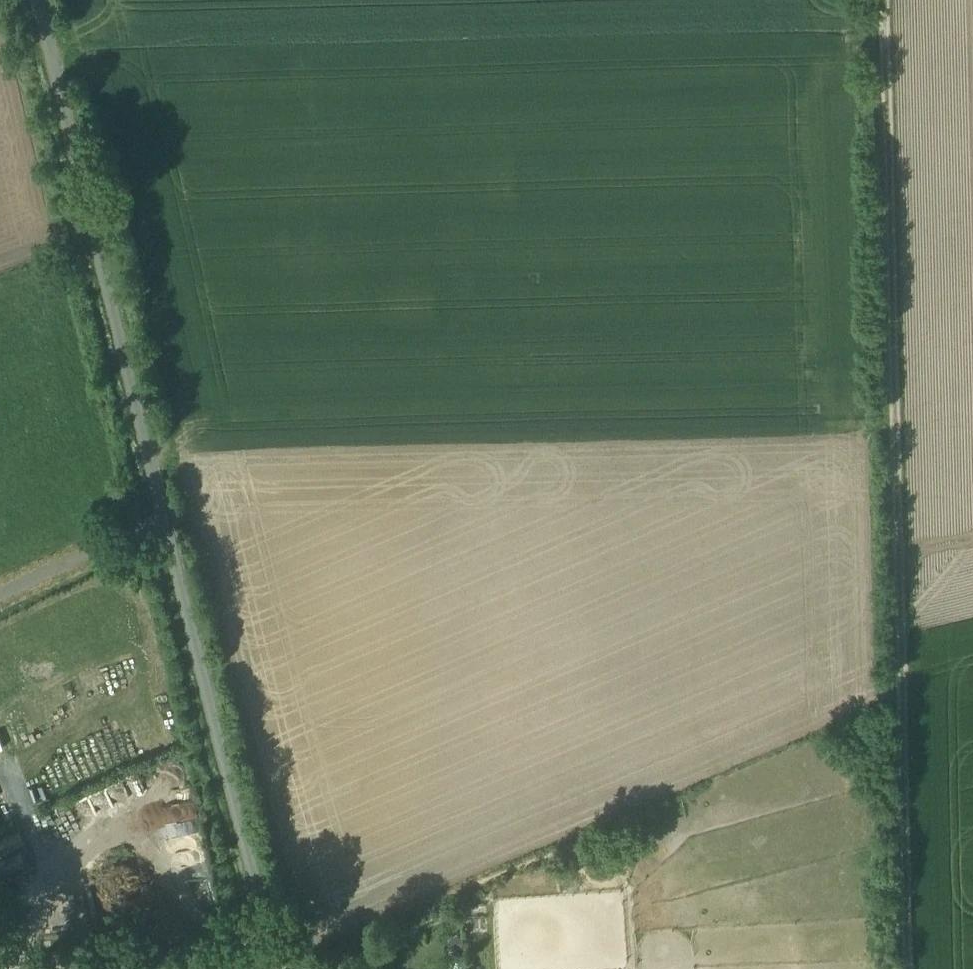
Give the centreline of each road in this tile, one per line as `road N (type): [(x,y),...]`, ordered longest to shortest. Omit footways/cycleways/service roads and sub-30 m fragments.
road 1 (unclassified): [(40,0),(282,968)]
road 2 (track): [(885,0),(906,968)]

